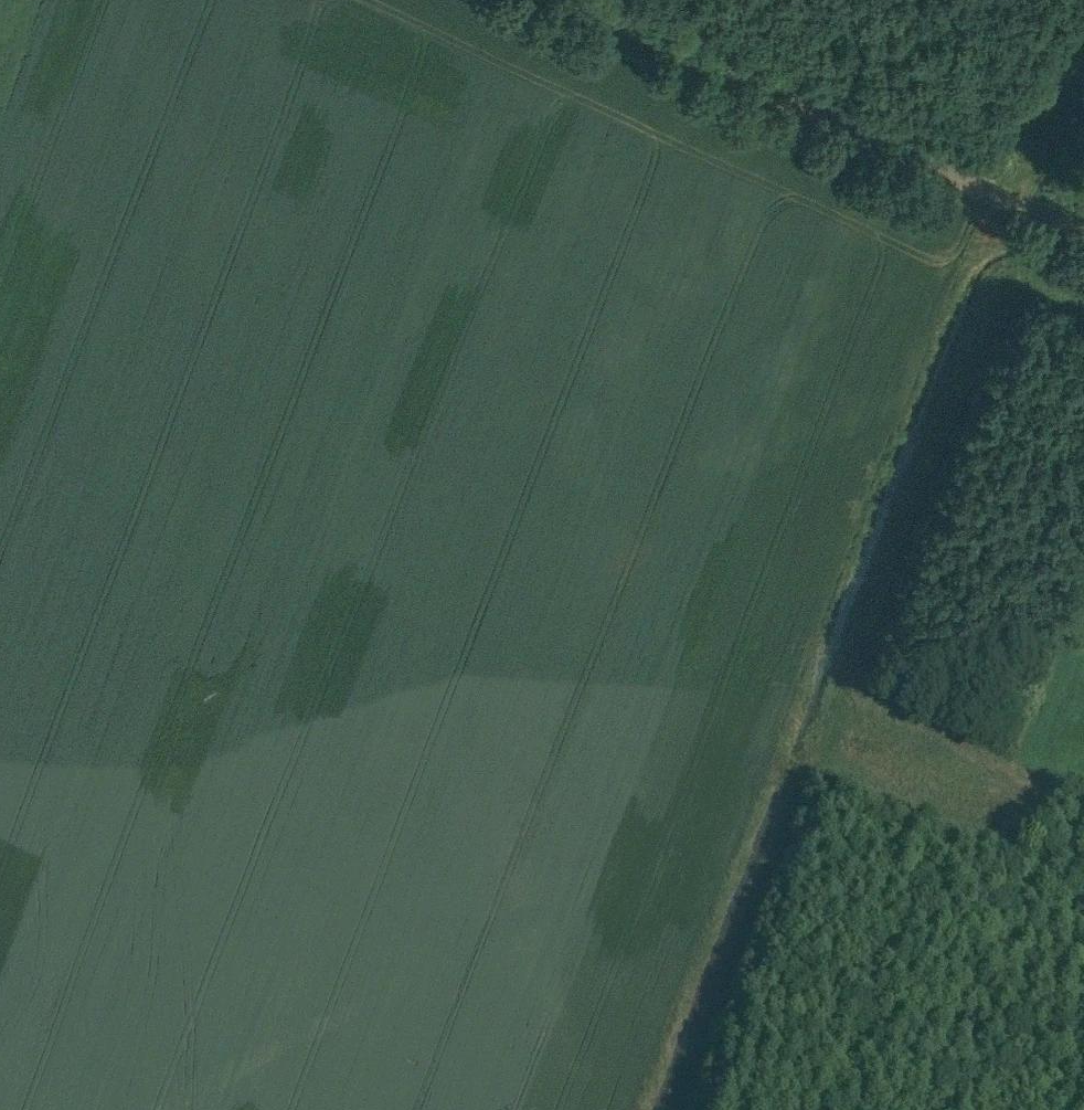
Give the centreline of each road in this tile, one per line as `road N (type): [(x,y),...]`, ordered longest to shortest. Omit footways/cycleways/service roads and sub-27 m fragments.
road 1 (unclassified): [(574,0),(1083,234)]

